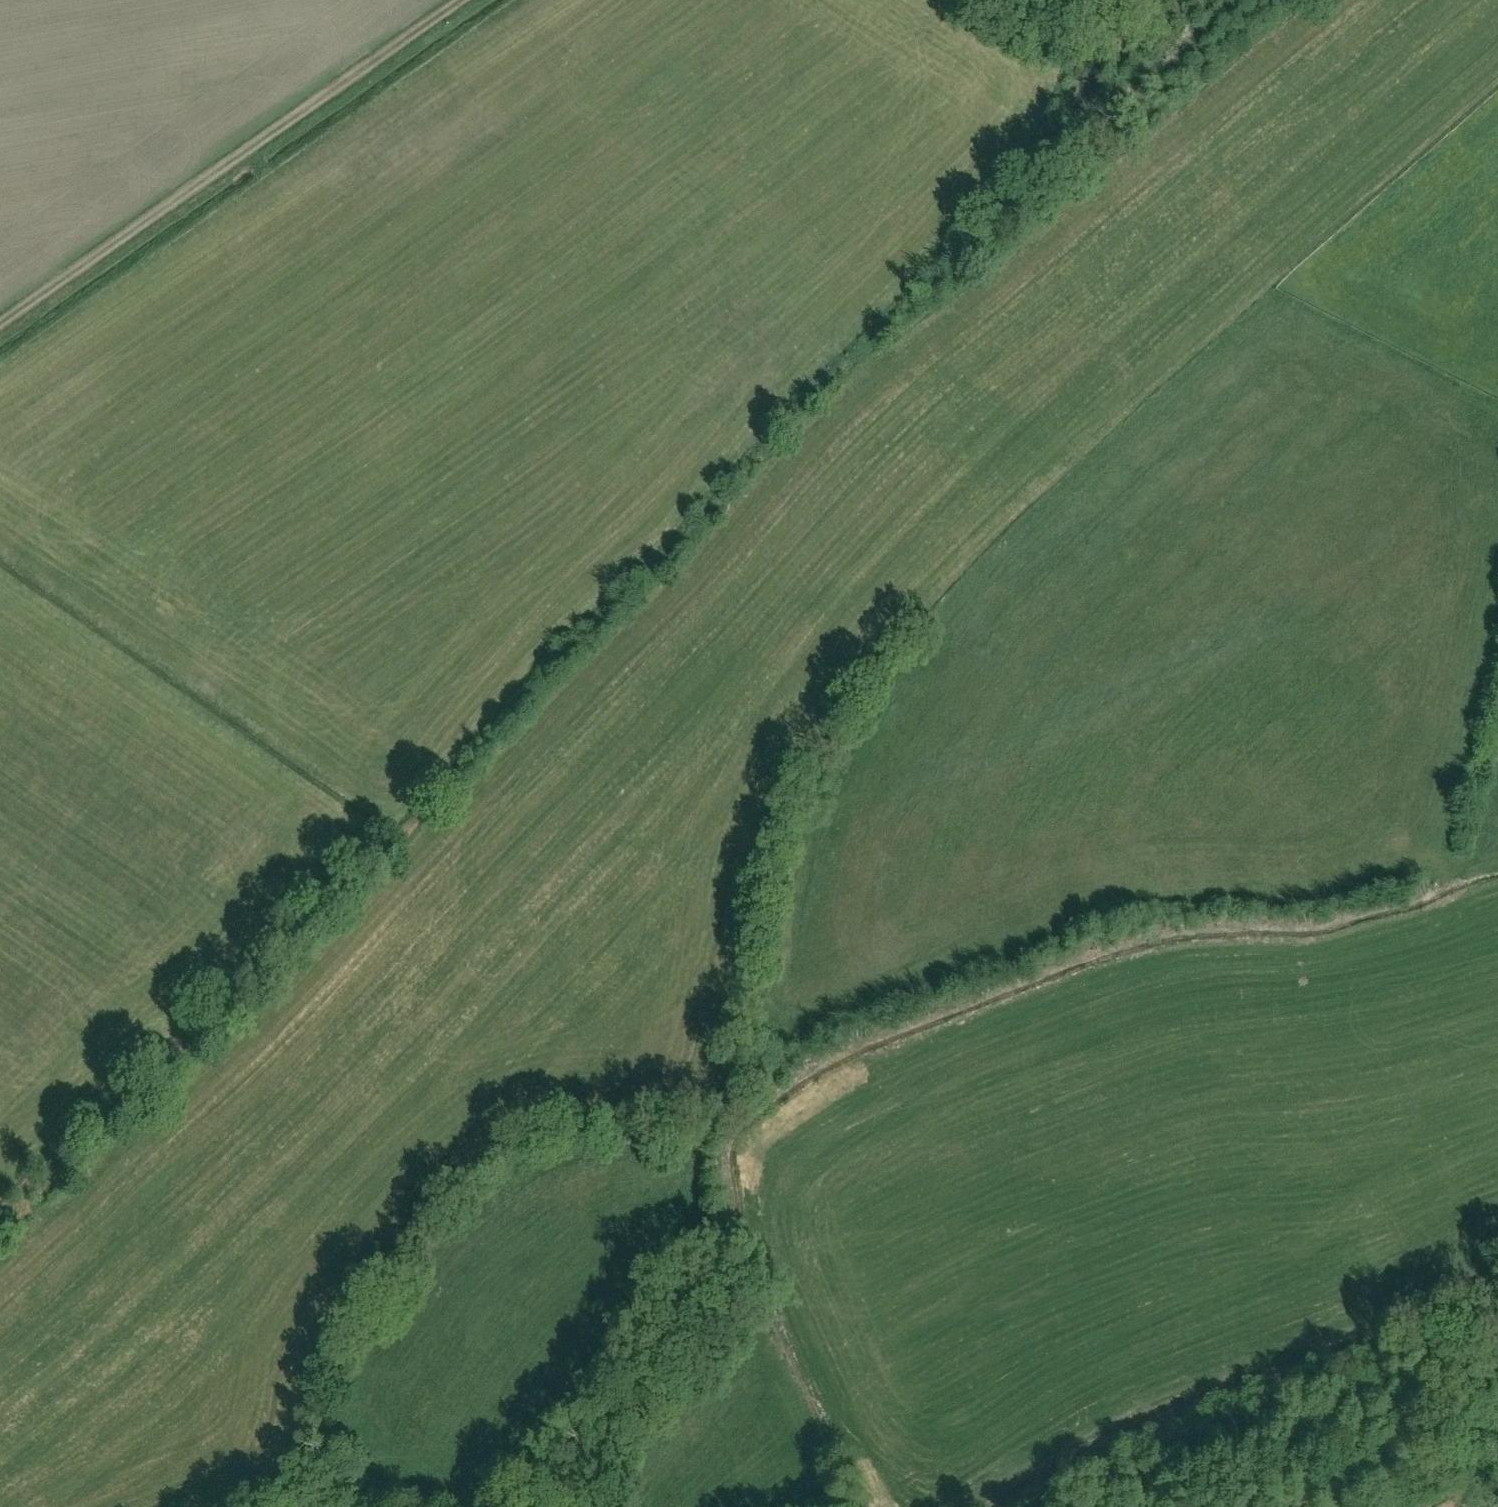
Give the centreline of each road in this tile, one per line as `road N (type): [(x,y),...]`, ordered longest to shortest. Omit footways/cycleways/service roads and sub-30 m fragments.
road 1 (track): [(463,0),(0,324)]
road 2 (track): [(1307,1506),(1406,1447),(1497,1361)]

